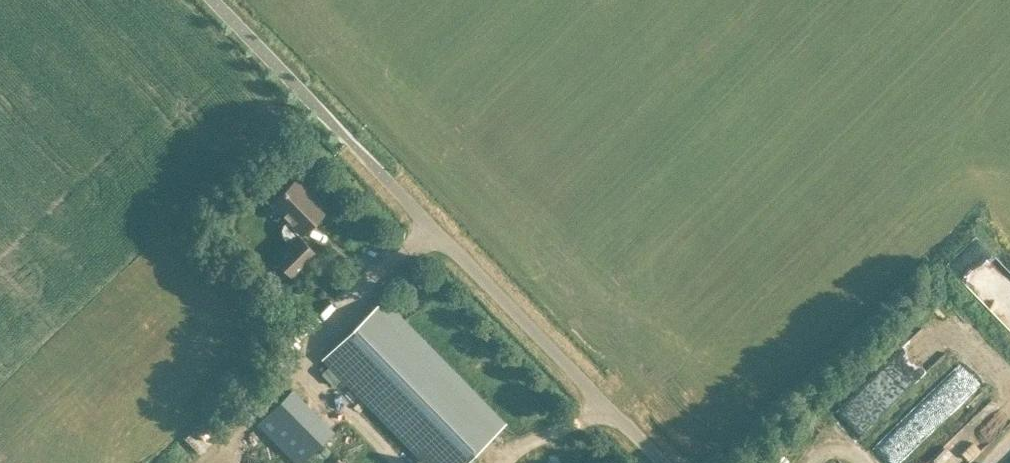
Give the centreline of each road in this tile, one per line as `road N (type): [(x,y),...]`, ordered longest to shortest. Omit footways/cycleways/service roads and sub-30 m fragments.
road 1 (unclassified): [(663,462),(348,140)]

